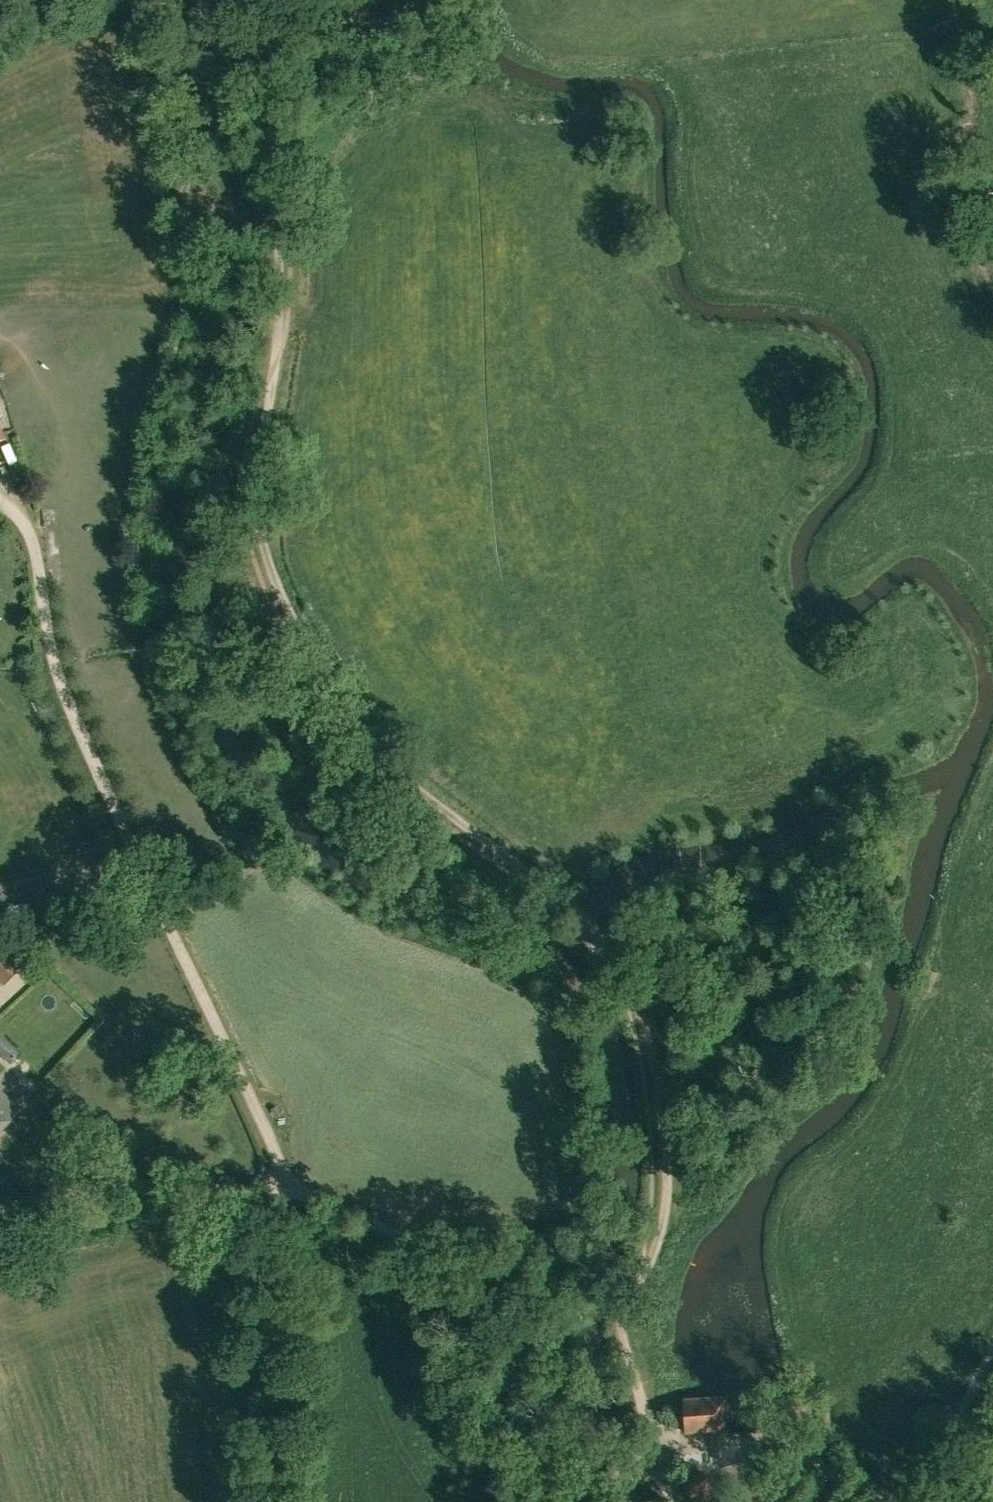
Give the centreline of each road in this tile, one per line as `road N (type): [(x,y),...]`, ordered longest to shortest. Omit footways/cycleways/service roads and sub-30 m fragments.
road 1 (track): [(259,0),(283,276),(258,484),(264,559),(311,652),(377,741),(439,805),(570,910),(628,980),(645,1015),(667,1120),(670,1179),(658,1231)]
road 2 (unclassified): [(567,1501),(449,1277),(426,1252),(387,1232),(314,1198),(261,1190),(107,1188),(0,1216)]
road 3 (unclassified): [(652,1454),(773,1438),(875,1501)]
road 4 (unclassified): [(658,1231),(625,1314),(629,1377),(652,1454)]
road 5 (unclassified): [(905,1501),(928,1487),(992,1355)]

